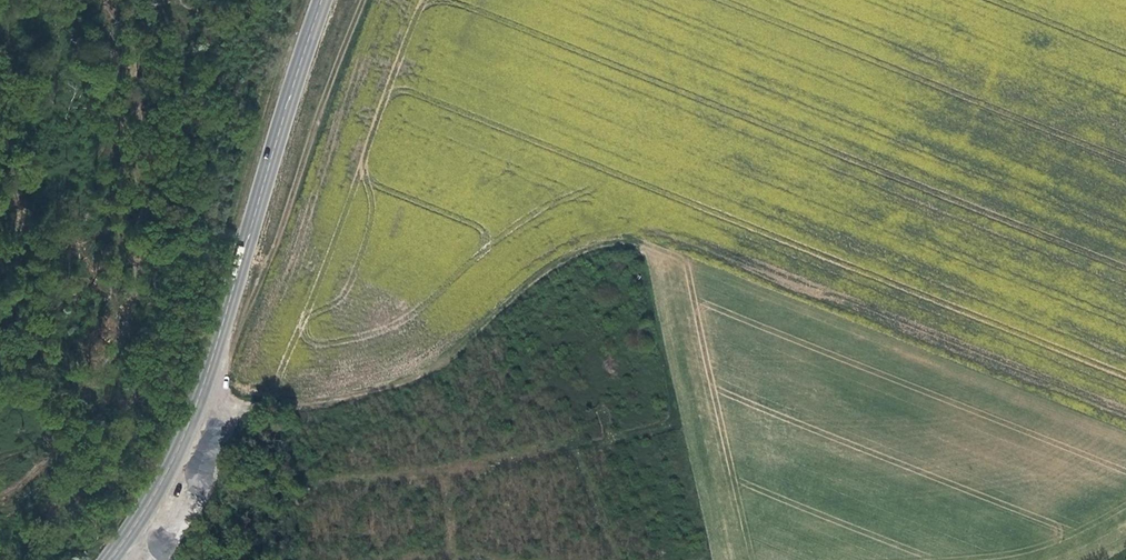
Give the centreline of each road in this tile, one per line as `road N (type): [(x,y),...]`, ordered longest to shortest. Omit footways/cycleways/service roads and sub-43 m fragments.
road 1 (secondary): [(110,559),(186,432),(322,0)]
road 2 (track): [(364,0),(275,252),(236,337),(204,385)]

